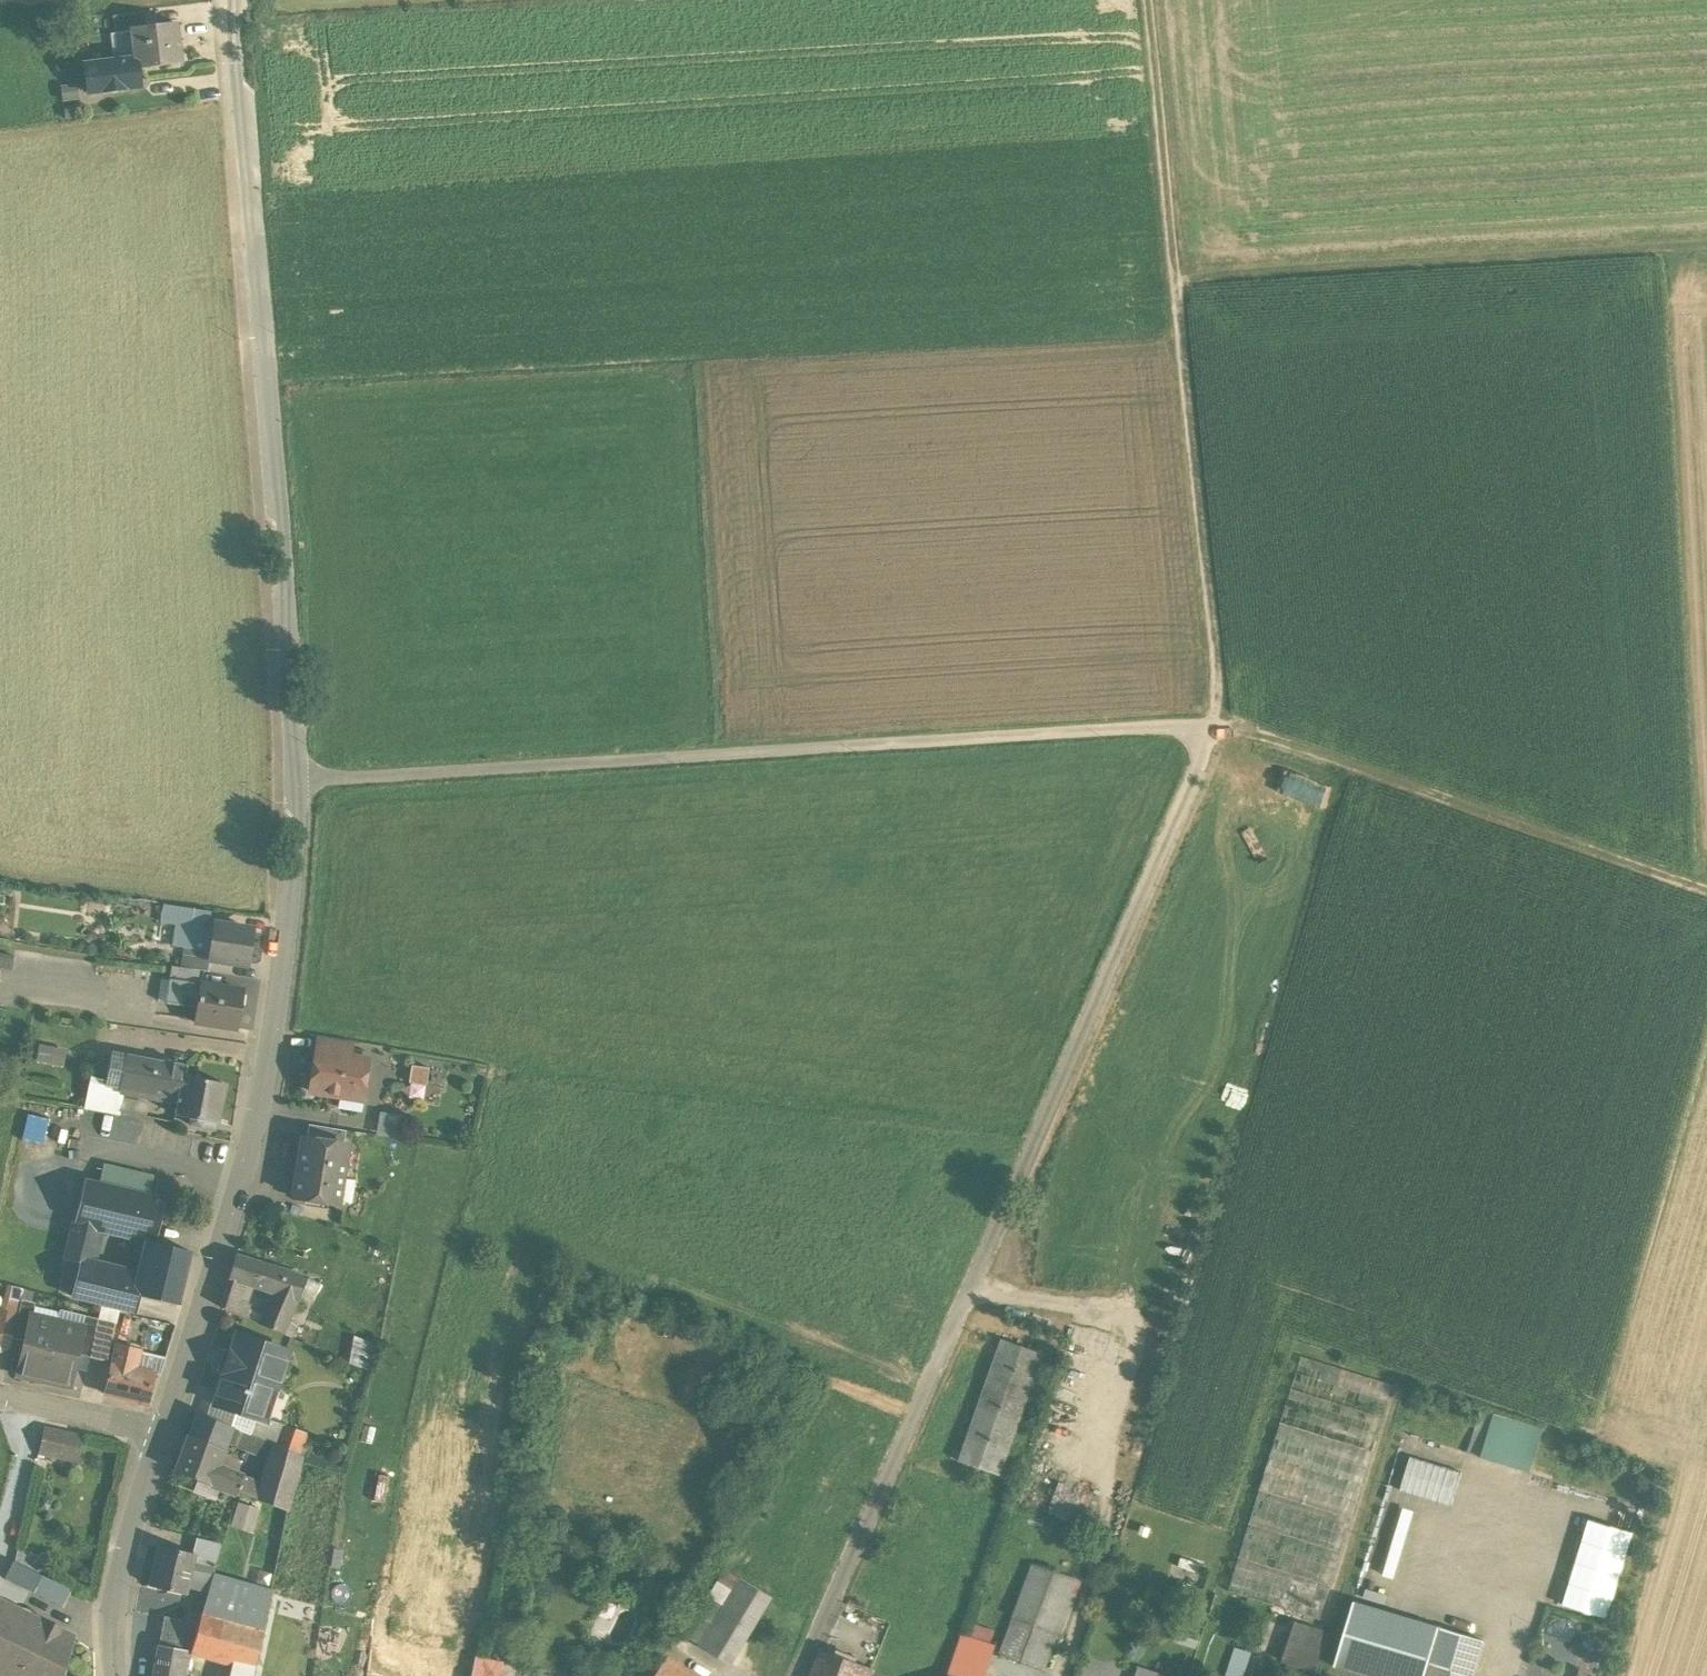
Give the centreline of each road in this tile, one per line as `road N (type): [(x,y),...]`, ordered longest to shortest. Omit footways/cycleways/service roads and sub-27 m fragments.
road 1 (track): [(1219,724),(797,1675)]
road 2 (track): [(292,781),(1219,724)]
road 3 (unclassified): [(267,383),(284,502),(291,608),(283,641),(301,815),(287,939)]
road 4 (track): [(1706,246),(1175,278)]
road 5 (track): [(1219,724),(1706,892)]
road 6 (residential): [(287,939),(245,1176),(161,1432)]
road 7 (track): [(1219,724),(1175,278)]
road 8 (residential): [(232,0),(267,383)]
road 9 (track): [(1175,278),(1147,0)]
road 10 (residential): [(161,1432),(125,1567),(115,1675)]
road 11 (residential): [(161,1432),(0,1400)]

